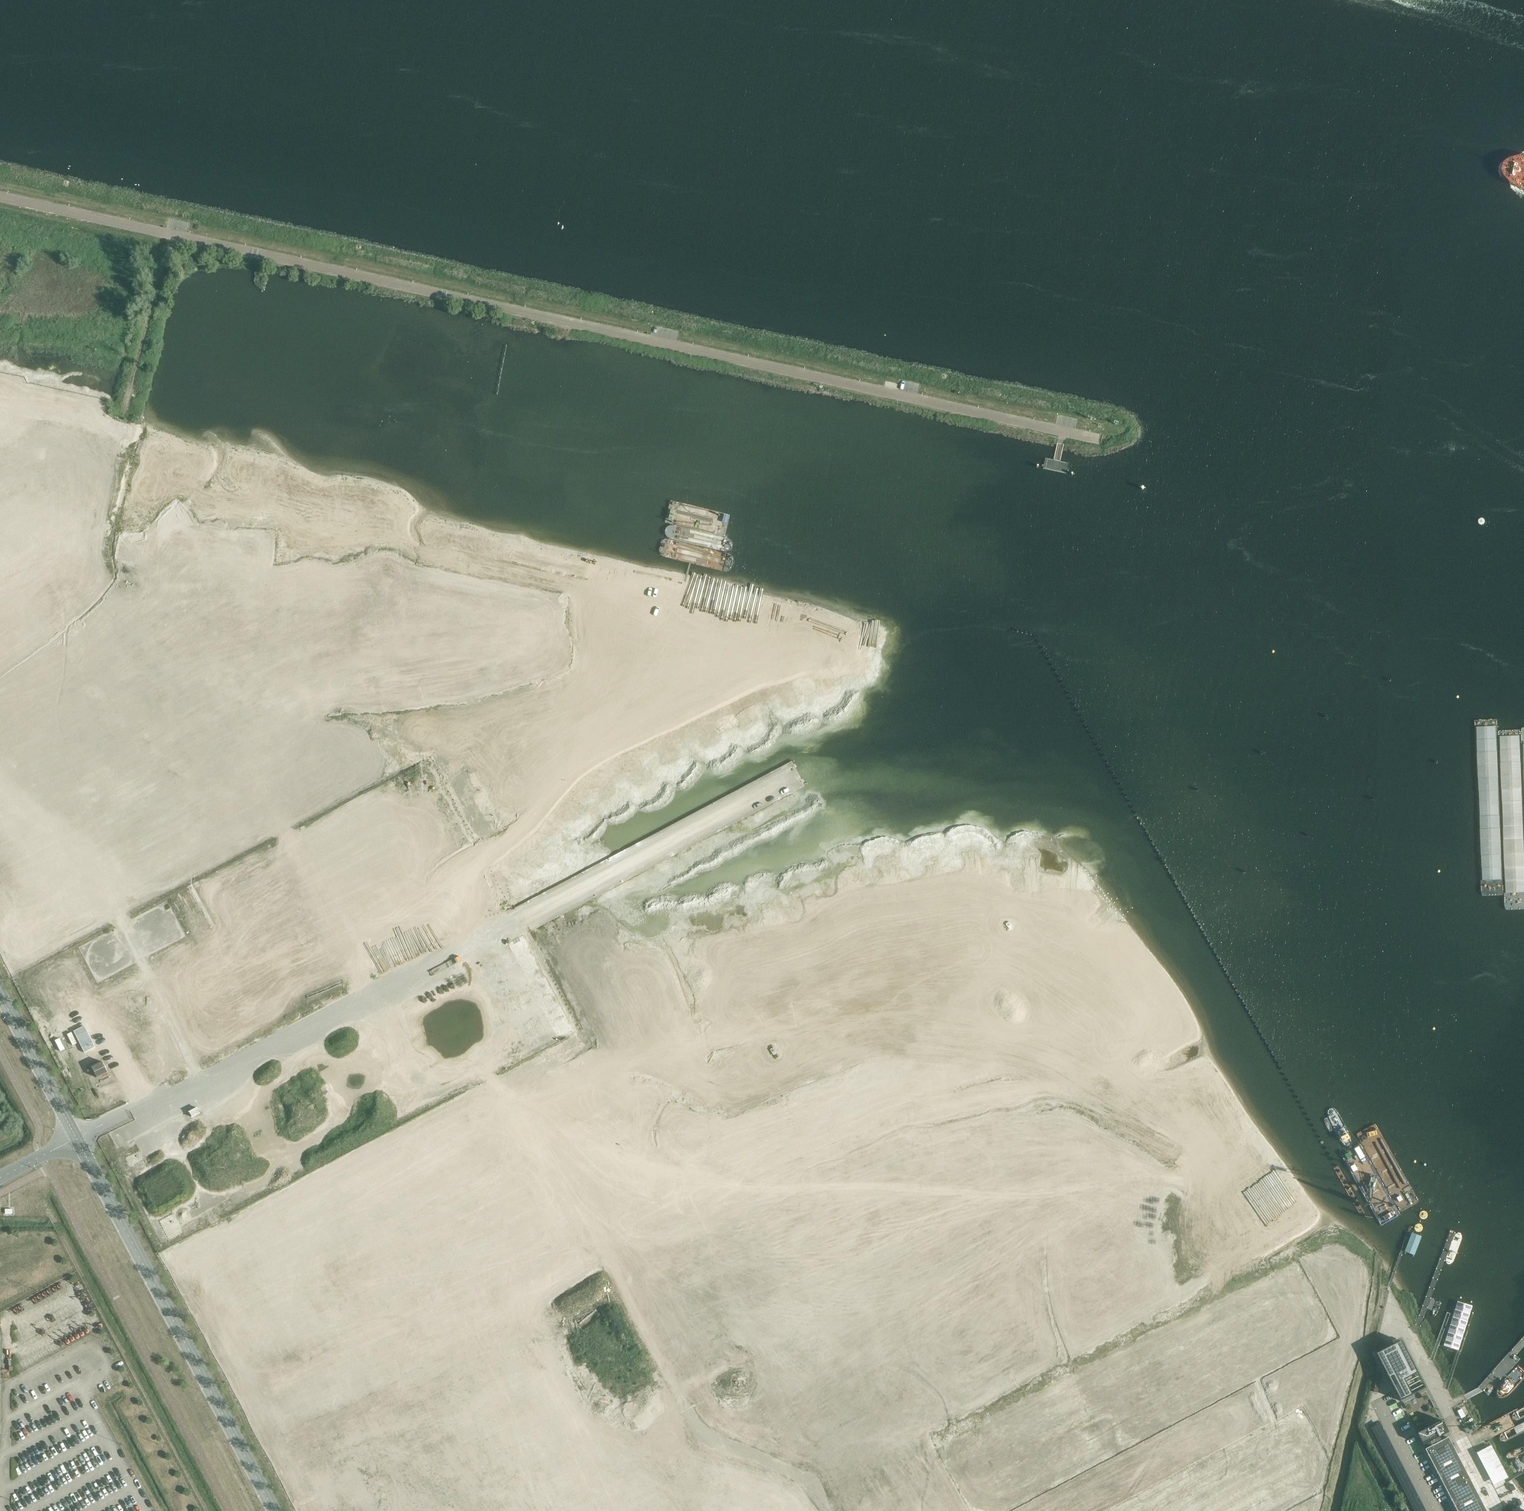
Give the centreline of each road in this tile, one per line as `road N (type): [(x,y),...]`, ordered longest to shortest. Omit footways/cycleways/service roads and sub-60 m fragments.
road 1 (unclassified): [(0,197),(1095,438)]
road 2 (unclassified): [(275,1510),(77,1136)]
road 3 (track): [(95,538),(133,367),(174,235)]
road 4 (unclassified): [(0,994),(77,1136)]

